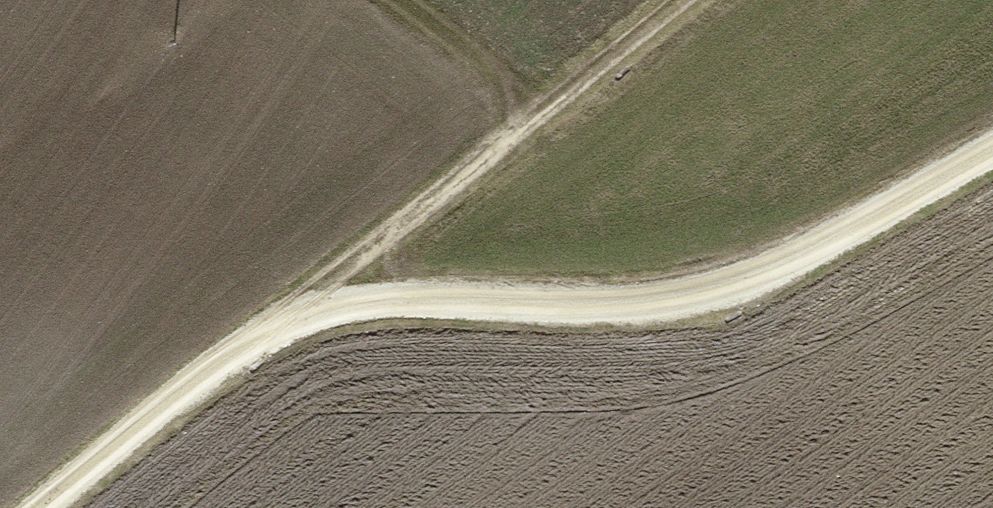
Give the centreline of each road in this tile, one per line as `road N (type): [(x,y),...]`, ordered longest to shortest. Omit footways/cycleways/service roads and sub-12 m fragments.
road 1 (track): [(992,155),(720,290),(622,305),(366,301),(272,323),(43,507)]
road 2 (track): [(681,0),(272,323)]

